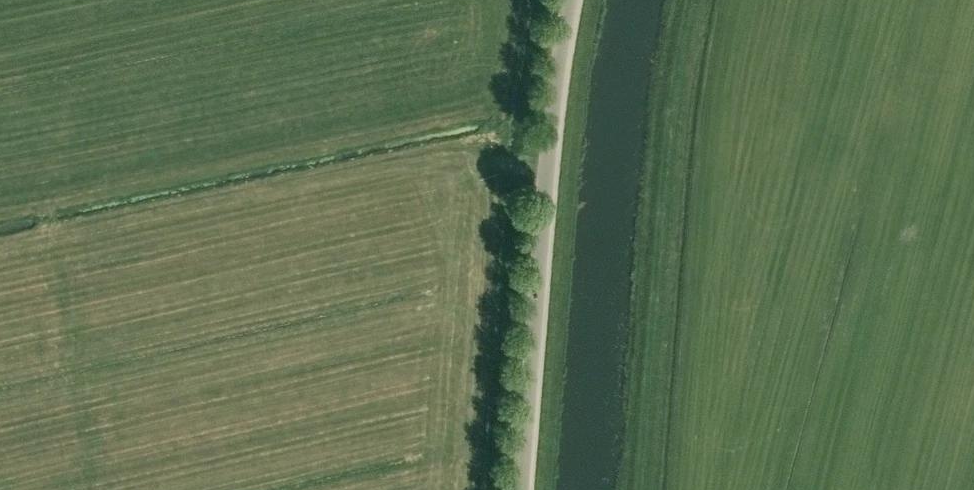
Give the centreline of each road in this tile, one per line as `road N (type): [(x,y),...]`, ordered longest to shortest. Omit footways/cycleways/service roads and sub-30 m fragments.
road 1 (track): [(637,489),(669,73),(686,0)]
road 2 (tertiary): [(517,489),(566,0)]

